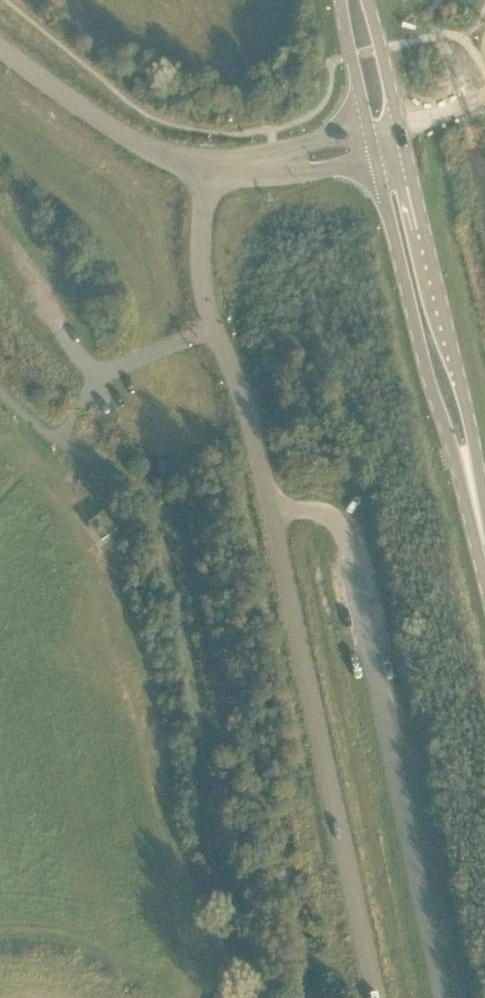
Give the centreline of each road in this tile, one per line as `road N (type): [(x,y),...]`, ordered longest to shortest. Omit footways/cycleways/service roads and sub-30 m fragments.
road 1 (unclassified): [(377,997),(253,435),(201,293),(199,233),(219,167)]
road 2 (primary): [(484,565),(383,139)]
road 3 (tertiary): [(0,48),(130,138),(219,167)]
road 4 (tertiary): [(219,167),(383,139)]
road 5 (primary): [(383,139),(353,0)]

